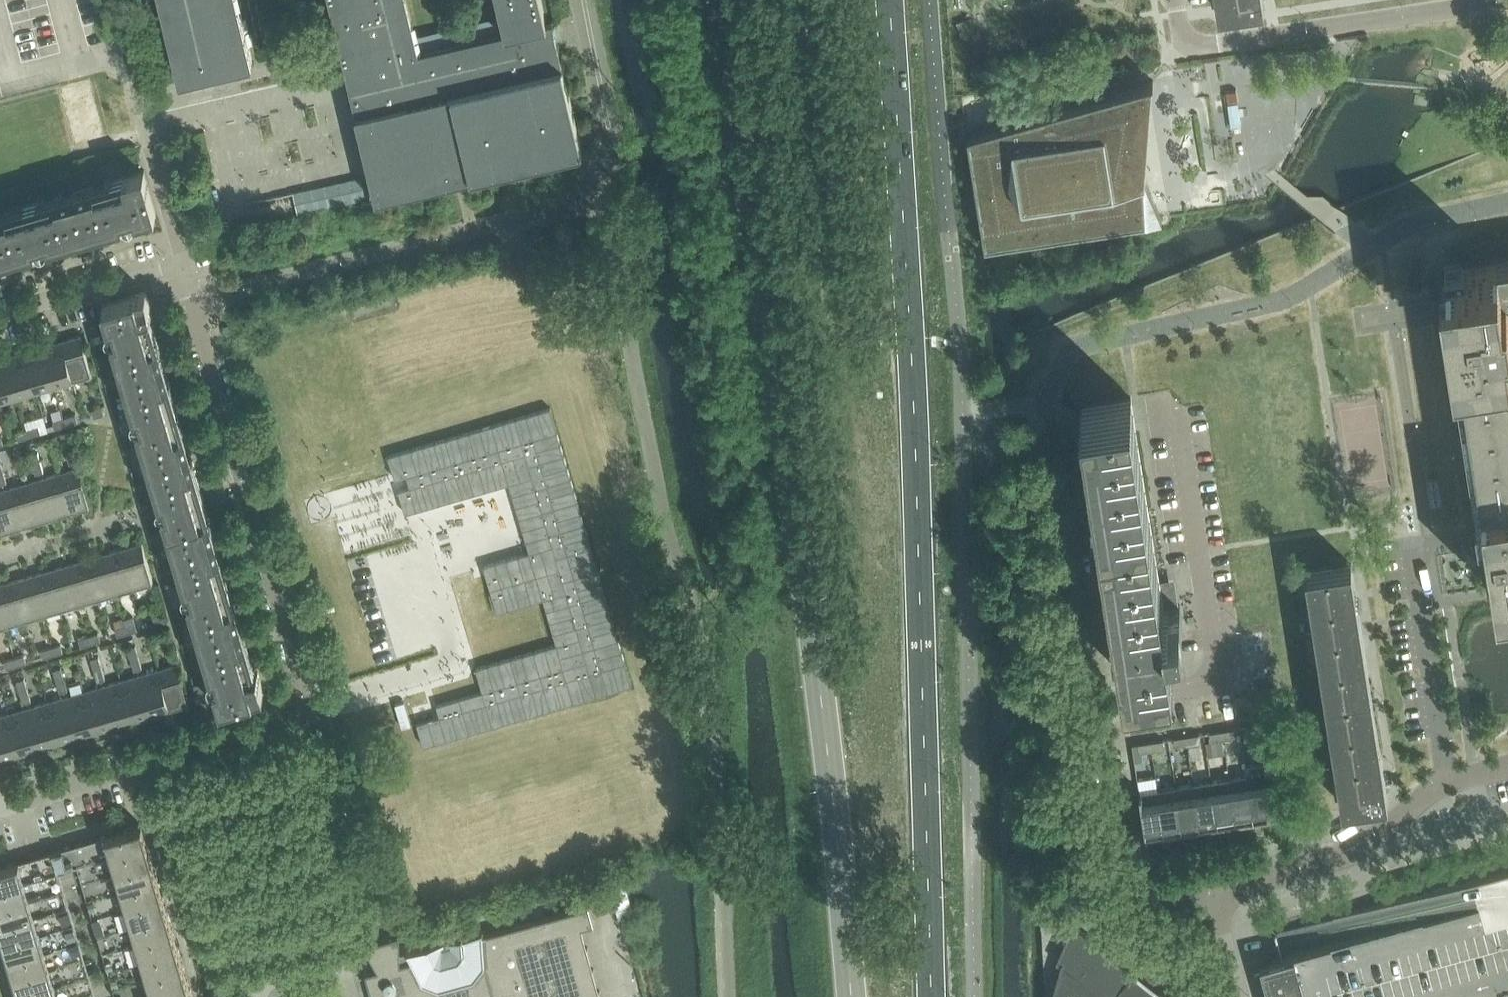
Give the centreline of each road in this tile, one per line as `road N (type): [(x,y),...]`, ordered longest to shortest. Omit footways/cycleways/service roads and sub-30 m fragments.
road 1 (primary): [(724,0),(807,583),(852,996)]
road 2 (primary): [(930,996),(910,221),(895,0)]
road 3 (residential): [(312,714),(196,307)]
road 4 (residential): [(1173,398),(1219,683),(1097,703)]
road 5 (residential): [(196,307),(592,198)]
road 6 (residential): [(0,807),(312,714)]
road 7 (residential): [(1097,703),(1048,408)]
road 8 (residential): [(1181,43),(1463,0)]
road 9 (residential): [(1214,894),(1356,849),(1453,778)]
road 10 (residential): [(1214,894),(1163,895),(1123,863),(1097,703)]
road 11 (residential): [(1413,542),(1453,778)]
road 12 (residential): [(379,929),(312,714)]
road 13 (residential): [(0,317),(186,264)]
road 14 (residential): [(0,558),(143,516)]
road 15 (residential): [(186,264),(154,140)]

